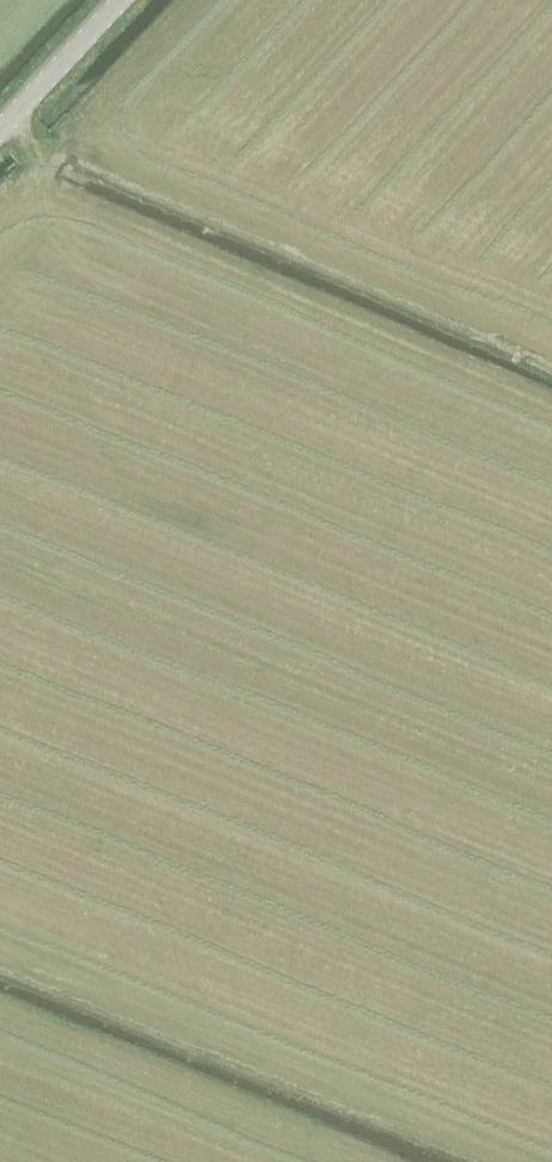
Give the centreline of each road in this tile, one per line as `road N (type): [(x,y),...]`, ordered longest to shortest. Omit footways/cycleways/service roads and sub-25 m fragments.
road 1 (tertiary): [(0,132),(123,0)]

